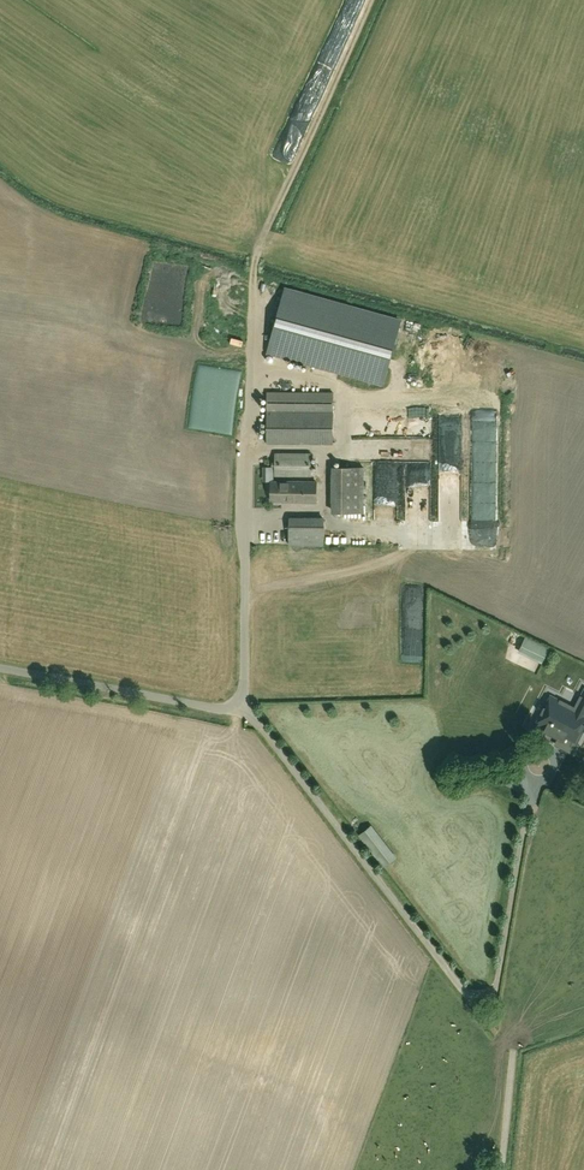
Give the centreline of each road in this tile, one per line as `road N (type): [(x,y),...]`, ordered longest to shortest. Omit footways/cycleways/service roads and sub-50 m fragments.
road 1 (unclassified): [(533,781),(497,987),(468,994),(259,724),(241,713)]
road 2 (unclassified): [(241,713),(249,396)]
road 3 (unclassified): [(241,713),(0,669)]

